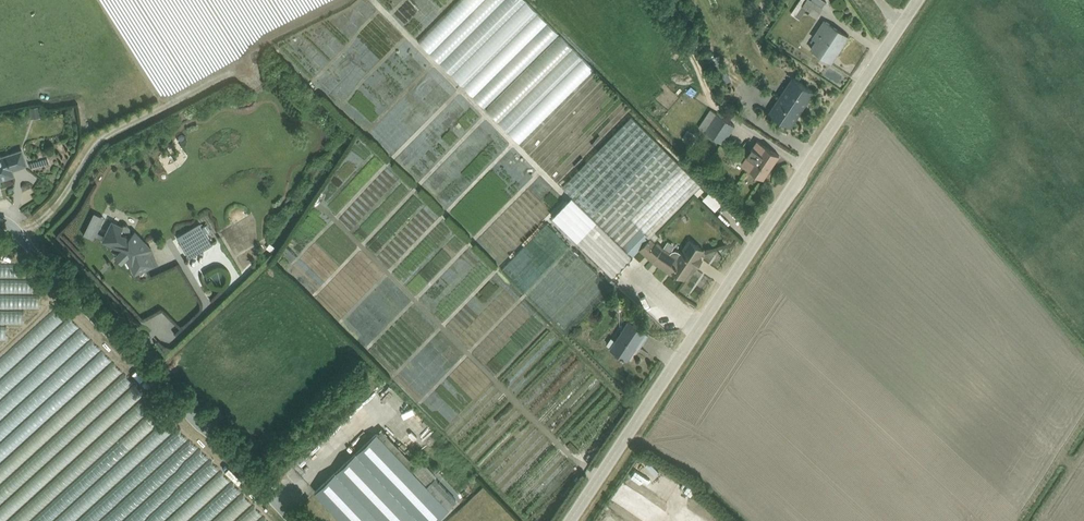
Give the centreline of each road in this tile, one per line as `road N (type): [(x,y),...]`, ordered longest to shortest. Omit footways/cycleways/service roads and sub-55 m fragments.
road 1 (tertiary): [(917,0),(568,520)]
road 2 (tertiary): [(297,520),(26,238),(10,210),(0,214)]

